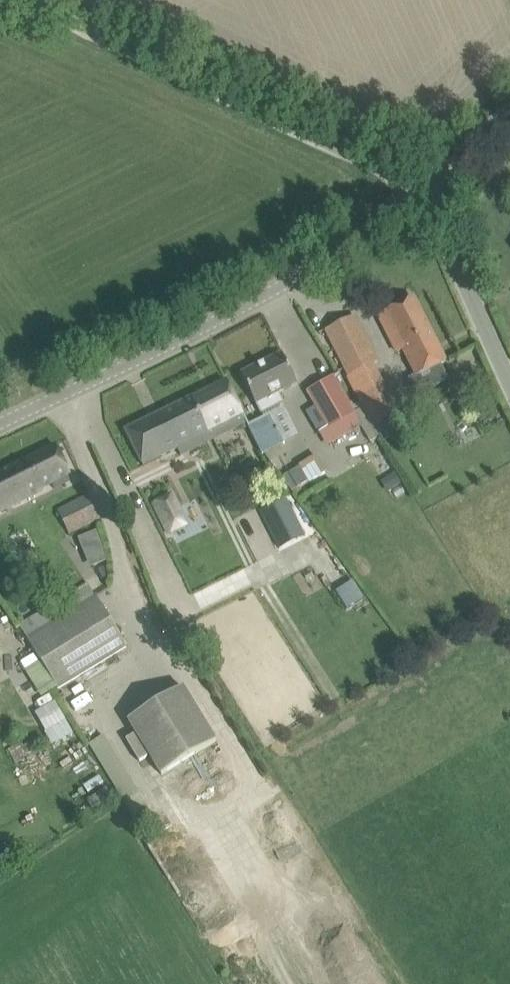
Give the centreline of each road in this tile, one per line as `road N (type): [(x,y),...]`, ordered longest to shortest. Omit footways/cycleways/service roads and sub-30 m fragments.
road 1 (unclassified): [(0,423),(303,274),(423,194)]
road 2 (unclassified): [(423,194),(14,0)]
road 3 (unclassified): [(509,376),(423,194)]

